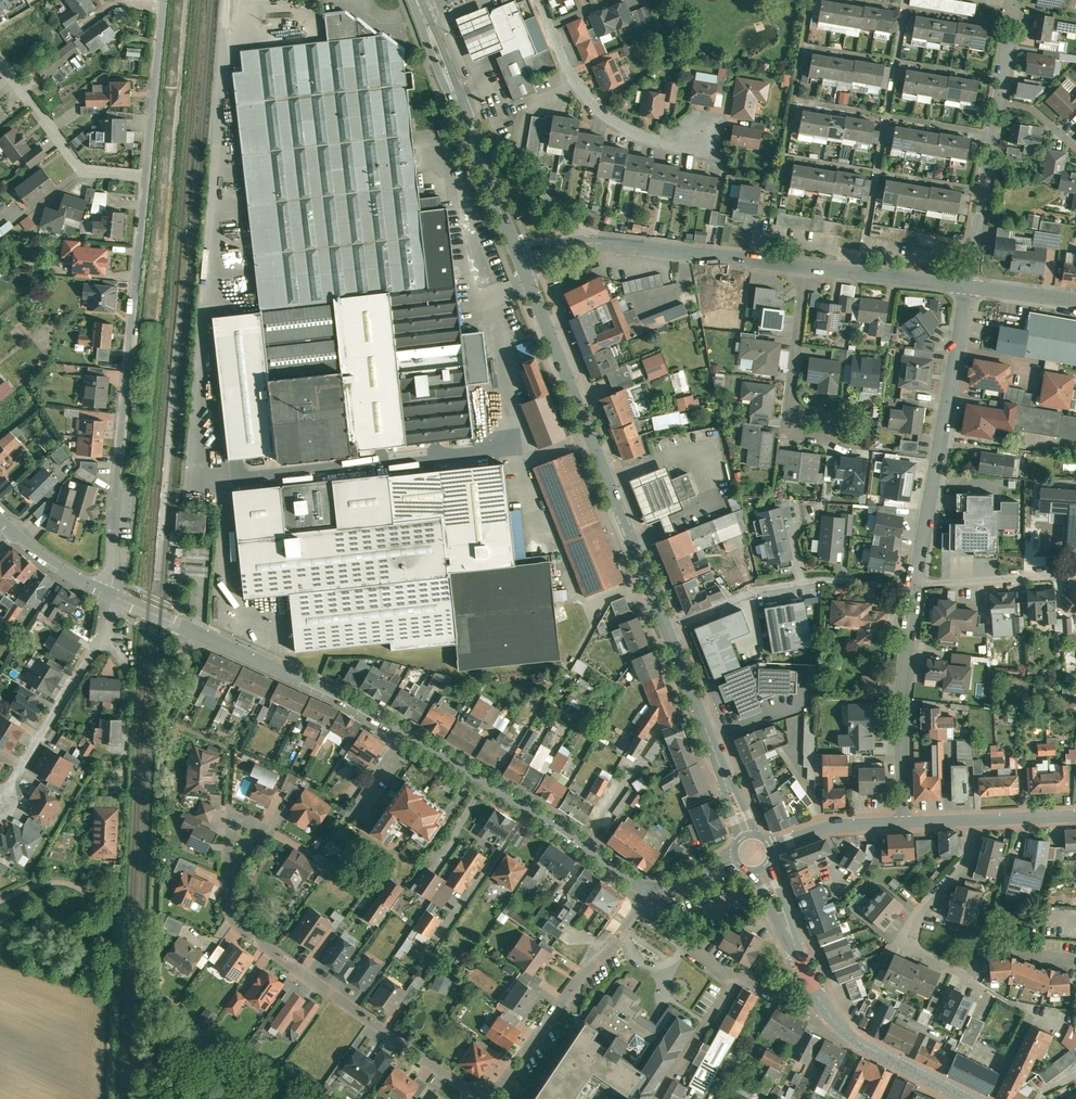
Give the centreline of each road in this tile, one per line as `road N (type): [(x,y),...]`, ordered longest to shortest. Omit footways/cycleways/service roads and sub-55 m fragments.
road 1 (unclassified): [(110,594),(358,706),(511,795),(644,890)]
road 2 (residential): [(232,750),(227,888),(237,924),(483,1098)]
road 3 (residential): [(110,594),(145,176)]
road 4 (secondary): [(519,262),(668,628)]
road 5 (secondary): [(753,852),(815,990),(846,1033),(971,1098)]
road 6 (residential): [(968,820),(969,854),(902,941),(1055,1022)]
road 7 (residential): [(966,286),(916,585)]
road 8 (residential): [(519,262),(597,244),(806,265)]
road 9 (secondary): [(419,8),(519,262)]
road 10 (residential): [(668,628),(761,588),(822,577),(916,585)]
road 11 (residential): [(493,1098),(644,890)]
road 12 (residential): [(538,0),(566,68),(607,115),(664,141),(709,146)]
road 13 (residential): [(916,585),(900,728),(903,824)]
road 14 (secondary): [(668,628),(753,852)]
road 15 (residential): [(110,594),(97,644),(0,800)]
road 16 (residential): [(145,176),(83,170),(0,60)]
road 17 (residential): [(806,265),(788,426),(823,430)]
road 18 (residential): [(998,103),(966,286)]
road 19 (residential): [(145,176),(162,0)]
road 20 (residential): [(806,265),(966,286)]
road 21 (residential): [(1075,574),(916,585)]
road 22 (unclassified): [(753,852),(836,827),(903,824)]

